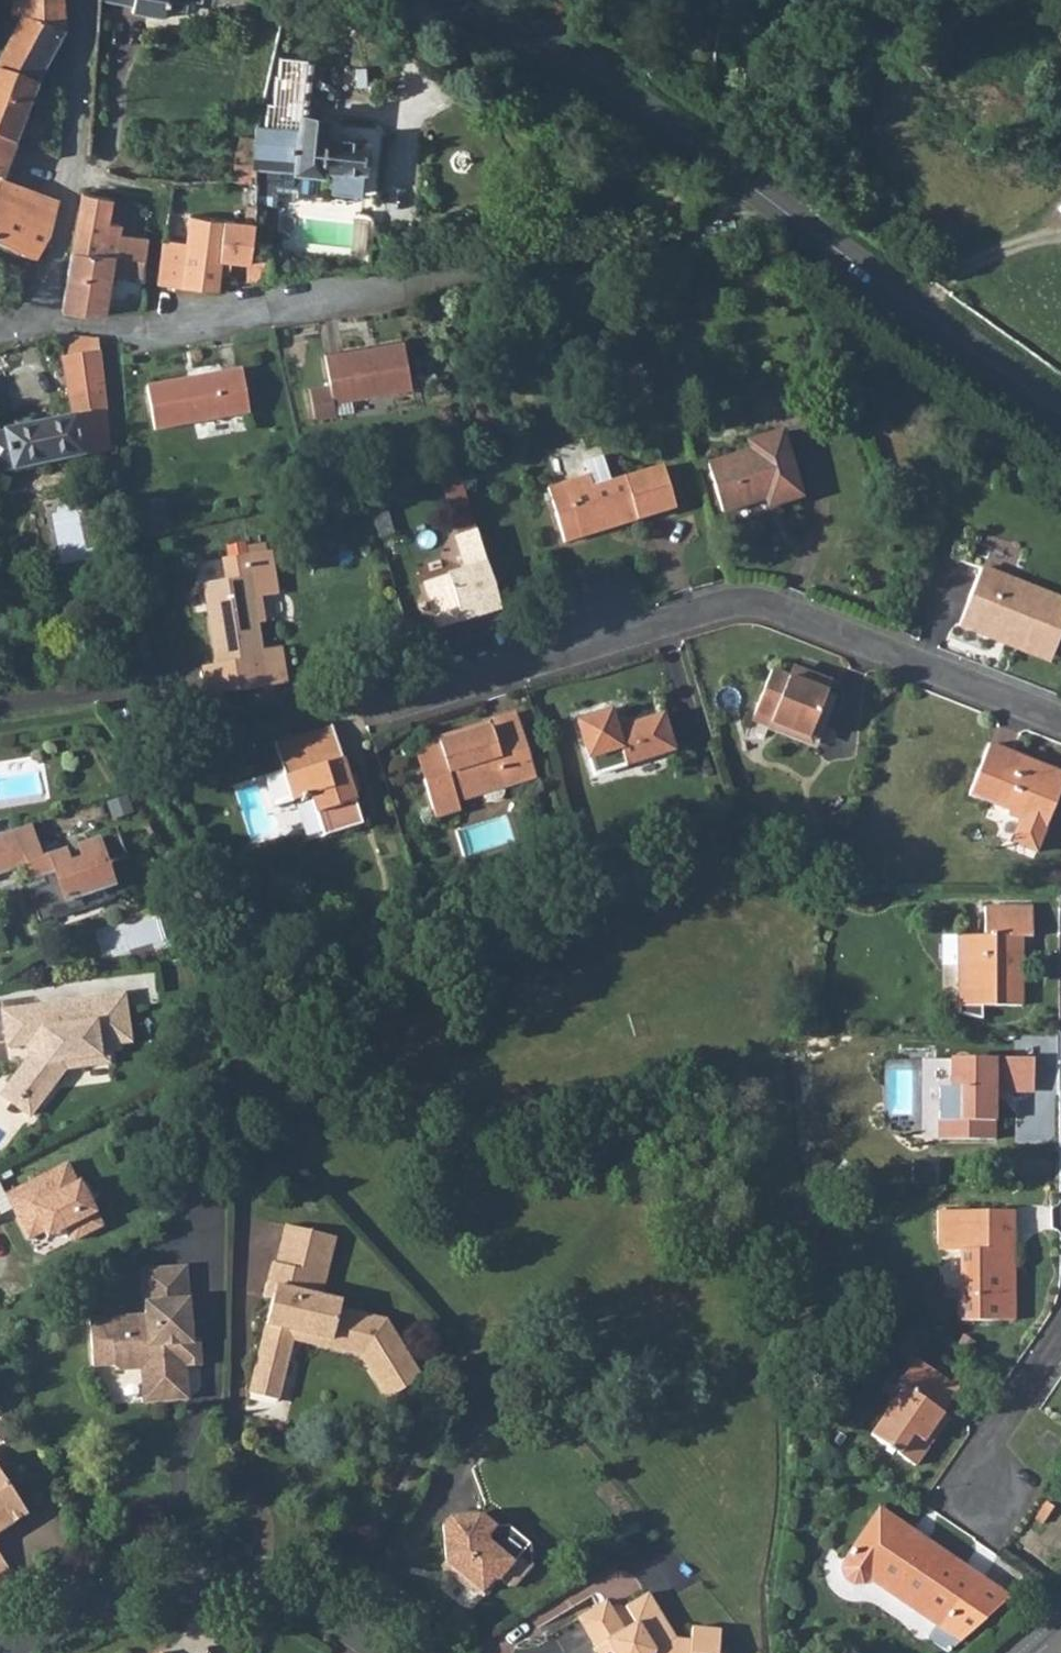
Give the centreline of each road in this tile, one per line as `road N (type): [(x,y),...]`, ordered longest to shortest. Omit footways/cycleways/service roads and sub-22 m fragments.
road 1 (residential): [(1060,716),(782,606),(748,601),(373,711)]
road 2 (tertiary): [(475,0),(606,77),(1060,412)]
road 3 (residential): [(19,323),(119,326),(242,297),(425,281)]
road 4 (residential): [(376,1652),(331,1619),(259,1590),(198,1579),(85,1604),(6,1652)]
road 5 (residential): [(19,323),(59,250),(74,163),(77,0)]
road 6 (track): [(425,281),(572,269),(733,231)]
road 7 (residential): [(992,1506),(991,1440),(1060,1335)]

